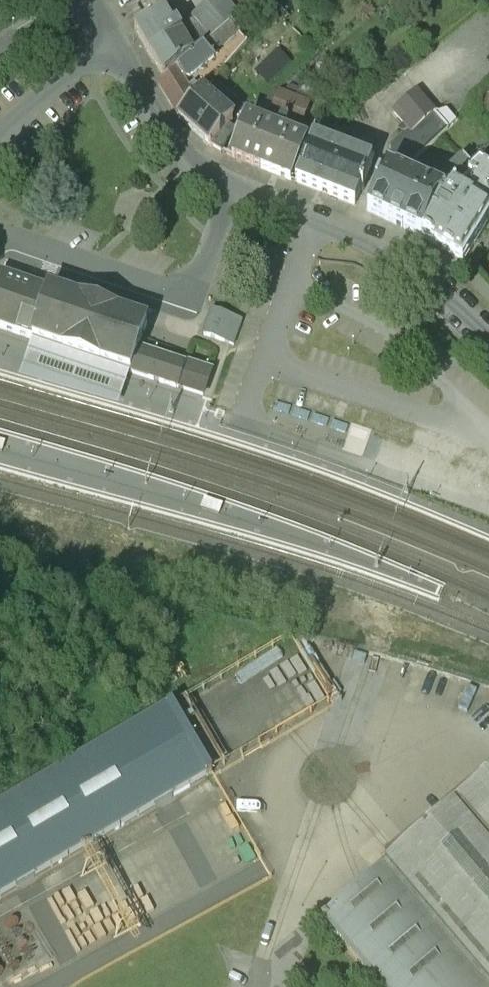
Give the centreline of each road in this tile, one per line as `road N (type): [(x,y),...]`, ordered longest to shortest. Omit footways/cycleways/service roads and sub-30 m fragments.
road 1 (residential): [(0,249),(138,293),(186,293),(234,189)]
road 2 (residential): [(488,333),(415,272),(322,224)]
road 3 (residential): [(112,41),(174,148),(234,189)]
road 4 (residential): [(112,41),(0,128)]

